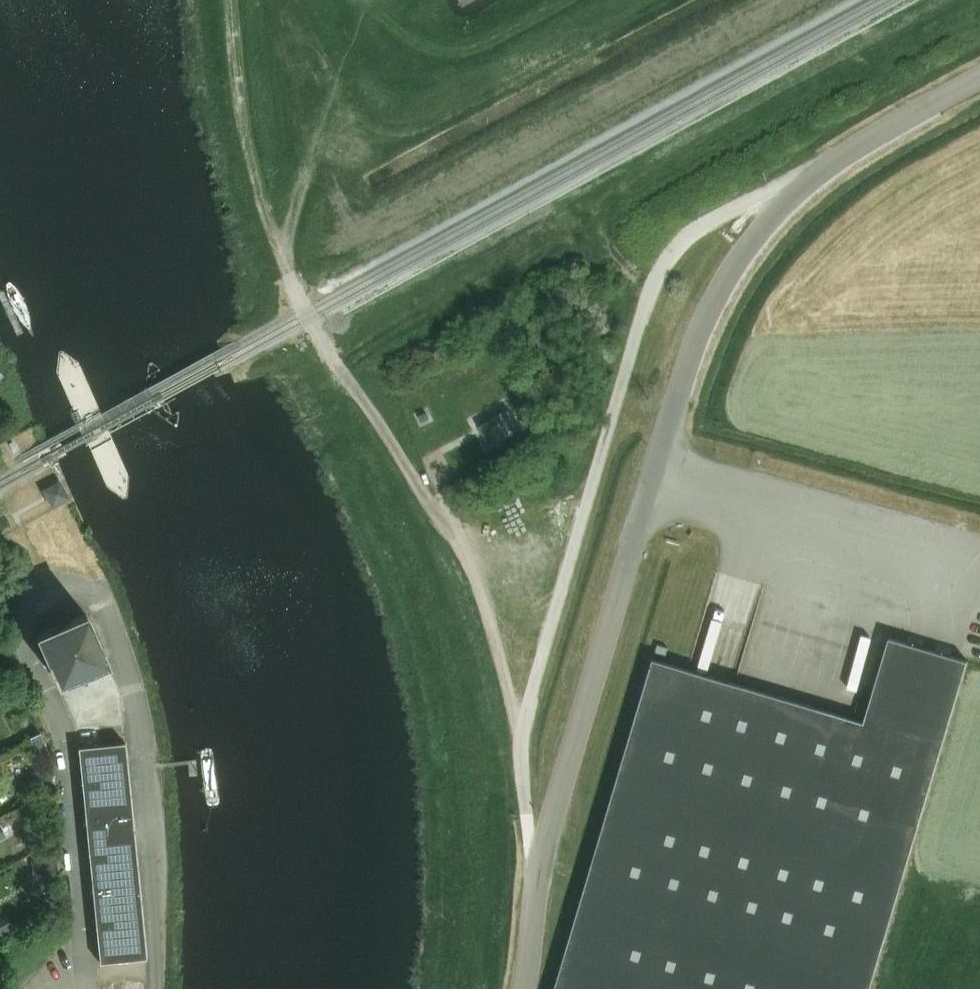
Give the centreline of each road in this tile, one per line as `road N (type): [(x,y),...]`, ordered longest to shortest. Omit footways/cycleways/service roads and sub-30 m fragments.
road 1 (secondary): [(520,988),(538,890),(688,361),(732,269),(822,171),(979,79)]
road 2 (track): [(521,739),(479,581),(448,516),(426,496),(310,315),(253,143),(235,0)]

